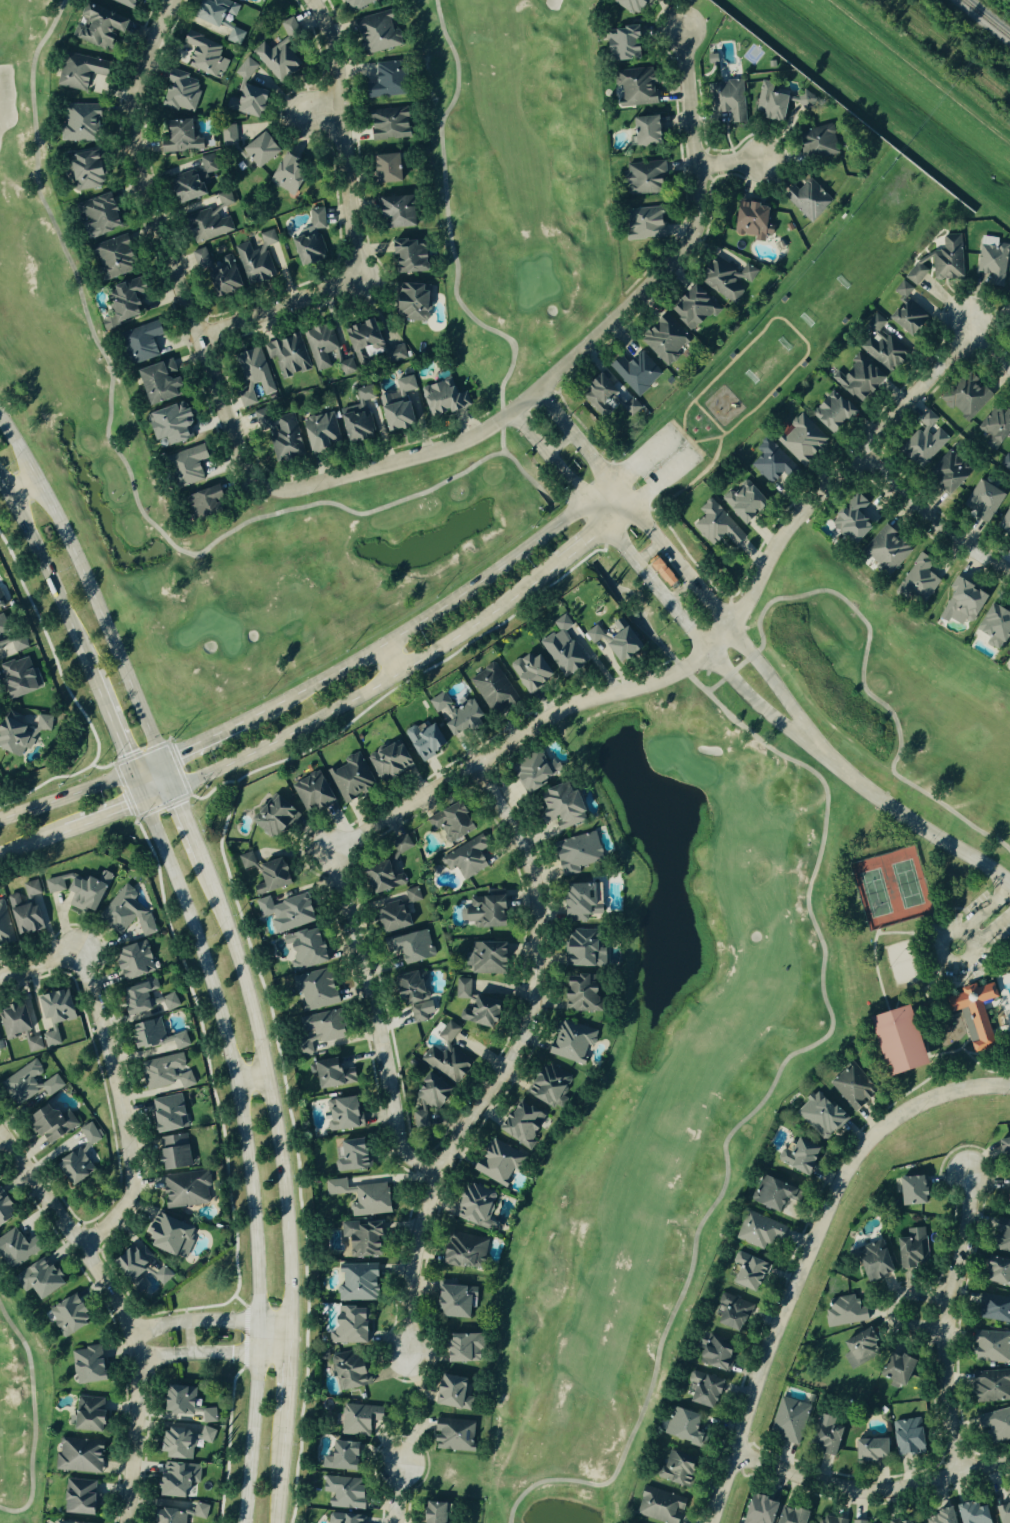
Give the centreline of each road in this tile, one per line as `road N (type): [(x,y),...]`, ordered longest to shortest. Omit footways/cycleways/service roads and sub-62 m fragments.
road 1 (residential): [(343,857),(353,843),(554,717),(586,700),(643,688),(707,651),(733,628),(775,547),(973,335)]
road 2 (residential): [(172,0),(137,78),(128,147),(255,487),(270,495),(299,490),(444,448),(478,435),(536,391)]
road 3 (secondary): [(144,802),(200,938),(236,1081),(264,1353),(250,1522)]
road 4 (secondary): [(276,1522),(290,1338),(286,1185),(246,986),(202,863)]
road 5 (residential): [(406,1361),(410,1287),(427,1212),(456,1139),(530,1024),(538,969),(532,865),(479,765)]
road 6 (residential): [(310,0),(335,65),(356,279),(197,338)]
road 7 (tertiary): [(176,790),(351,702),(559,563)]
road 8 (tertiary): [(616,484),(381,646),(242,725)]
road 9 (residential): [(892,1125),(835,1192),(713,1522)]
road 10 (residential): [(536,391),(691,249),(700,211),(683,28)]
road 11 (residential): [(129,1522),(140,1403),(127,1320),(0,1139)]
road 12 (secondary): [(165,762),(37,477),(0,419)]
road 13 (residential): [(443,1174),(404,1152),(346,902),(343,857)]
road 14 (residential): [(80,955),(104,1025),(135,1195),(119,1223),(81,1254)]
road 15 (residential): [(971,1176),(945,1335),(964,1473)]
road 16 (residential): [(738,1455),(866,1491),(1009,1461)]
road 17 (residential): [(1009,884),(911,822),(812,739)]
road 18 (residential): [(649,579),(707,651),(812,739)]
road 19 (secondary): [(0,476),(87,670)]
road 20 (residential): [(1009,575),(944,533),(863,453)]
road 21 (residential): [(812,739),(704,592)]
road 22 (residential): [(290,1338),(262,1325),(192,1327),(137,1351)]
road 23 (residential): [(137,1351),(264,1353),(290,1338)]
road 24 (secondary): [(87,670),(144,802)]
road 25 (residential): [(662,541),(573,434)]
road 26 (residential): [(546,456),(636,562)]
road 27 (secondary): [(131,773),(0,817)]
road 28 (residential): [(946,1331),(901,1326),(891,1307),(910,1295),(951,1297)]
road 29 (residential): [(1009,1088),(942,1096),(892,1125)]
road 30 (secondary): [(61,832),(176,790)]

